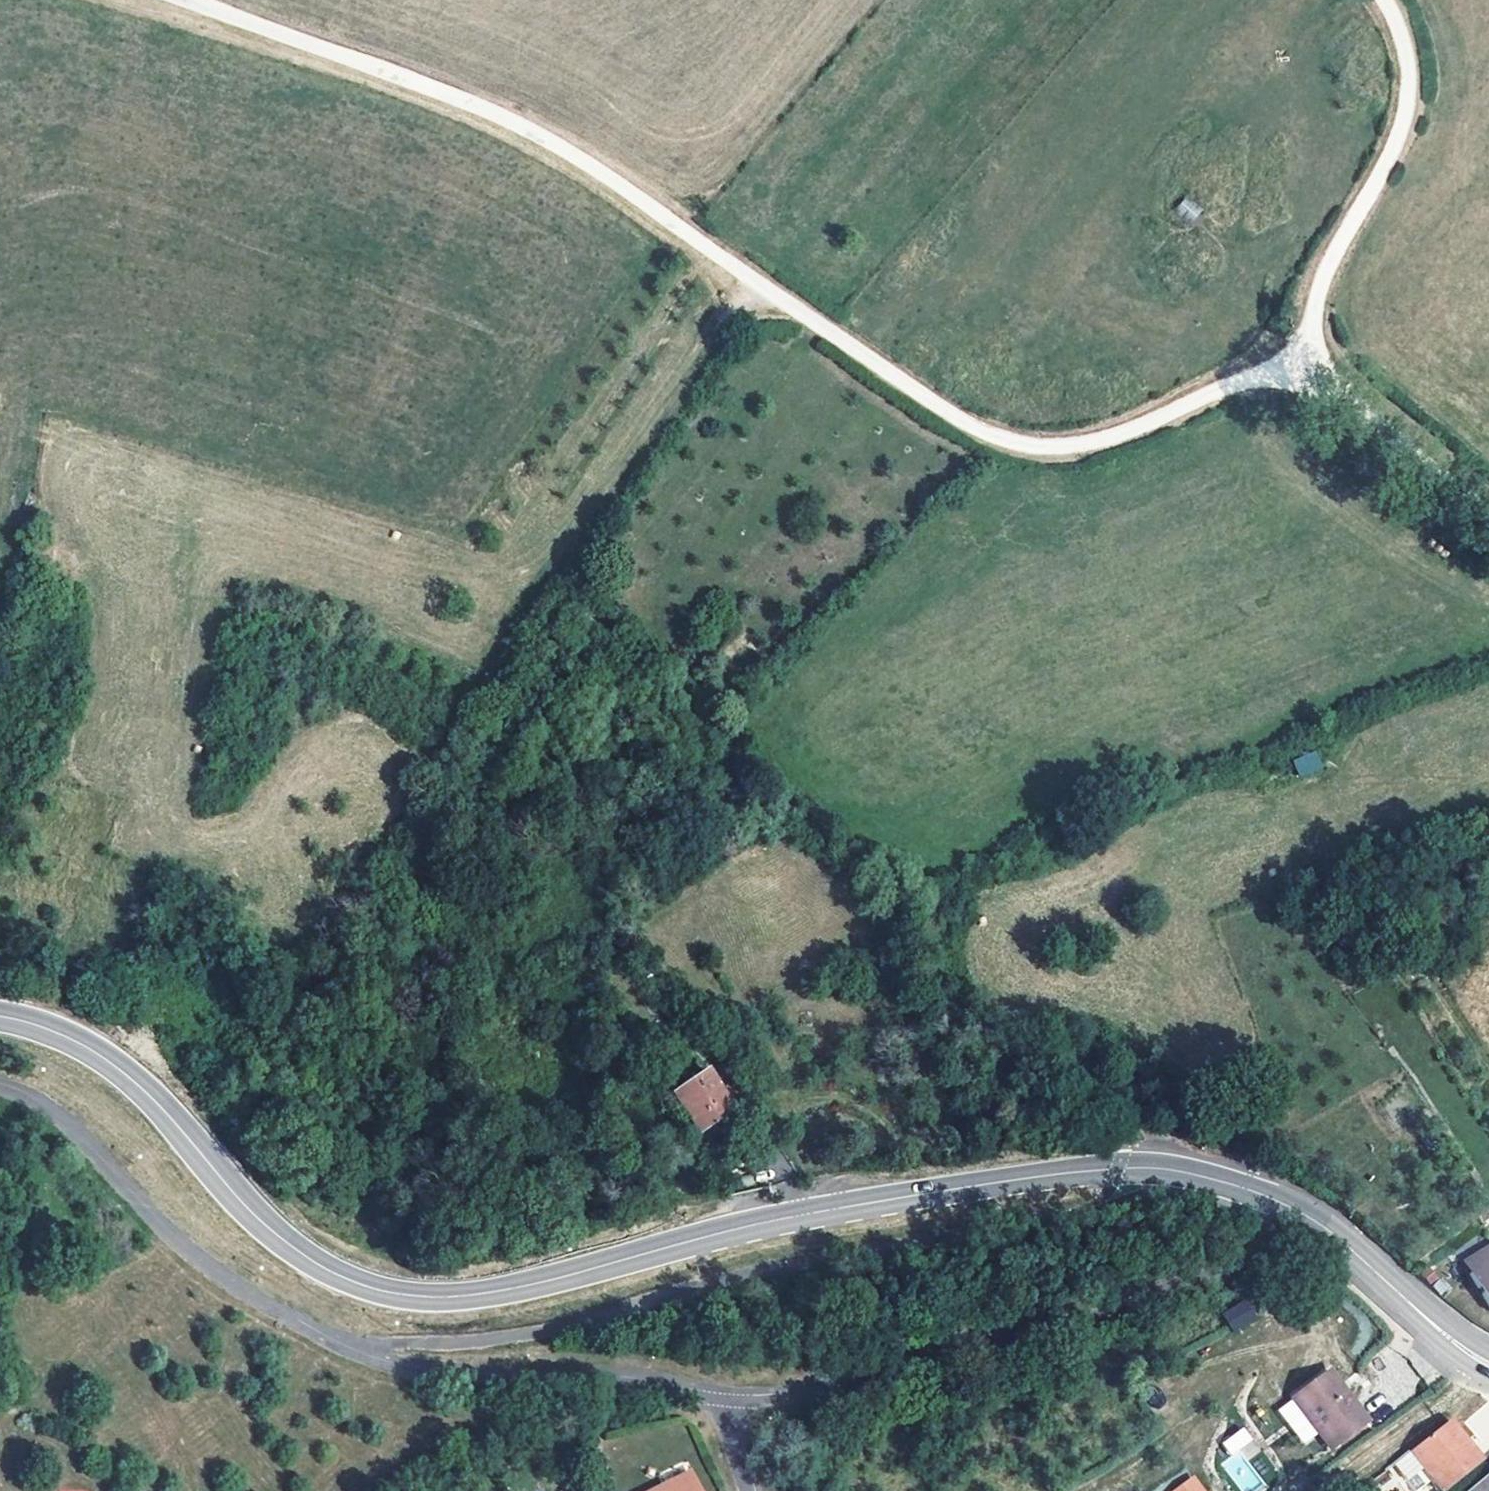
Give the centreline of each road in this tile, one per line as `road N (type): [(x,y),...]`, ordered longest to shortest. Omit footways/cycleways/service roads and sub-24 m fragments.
road 1 (tertiary): [(1488,1366),(1310,1218),(1197,1175),(1155,1169),(1008,1181),(795,1215),(479,1294),(378,1290),(317,1264),(270,1230),(109,1062),(64,1036),(0,1016)]
road 2 (track): [(182,0),(516,123),(959,420),(1038,448),(1137,428),(1304,355),(1316,299),(1396,143),(1407,100),(1407,46),(1385,0)]
road 3 (residential): [(1488,512),(1304,355)]

